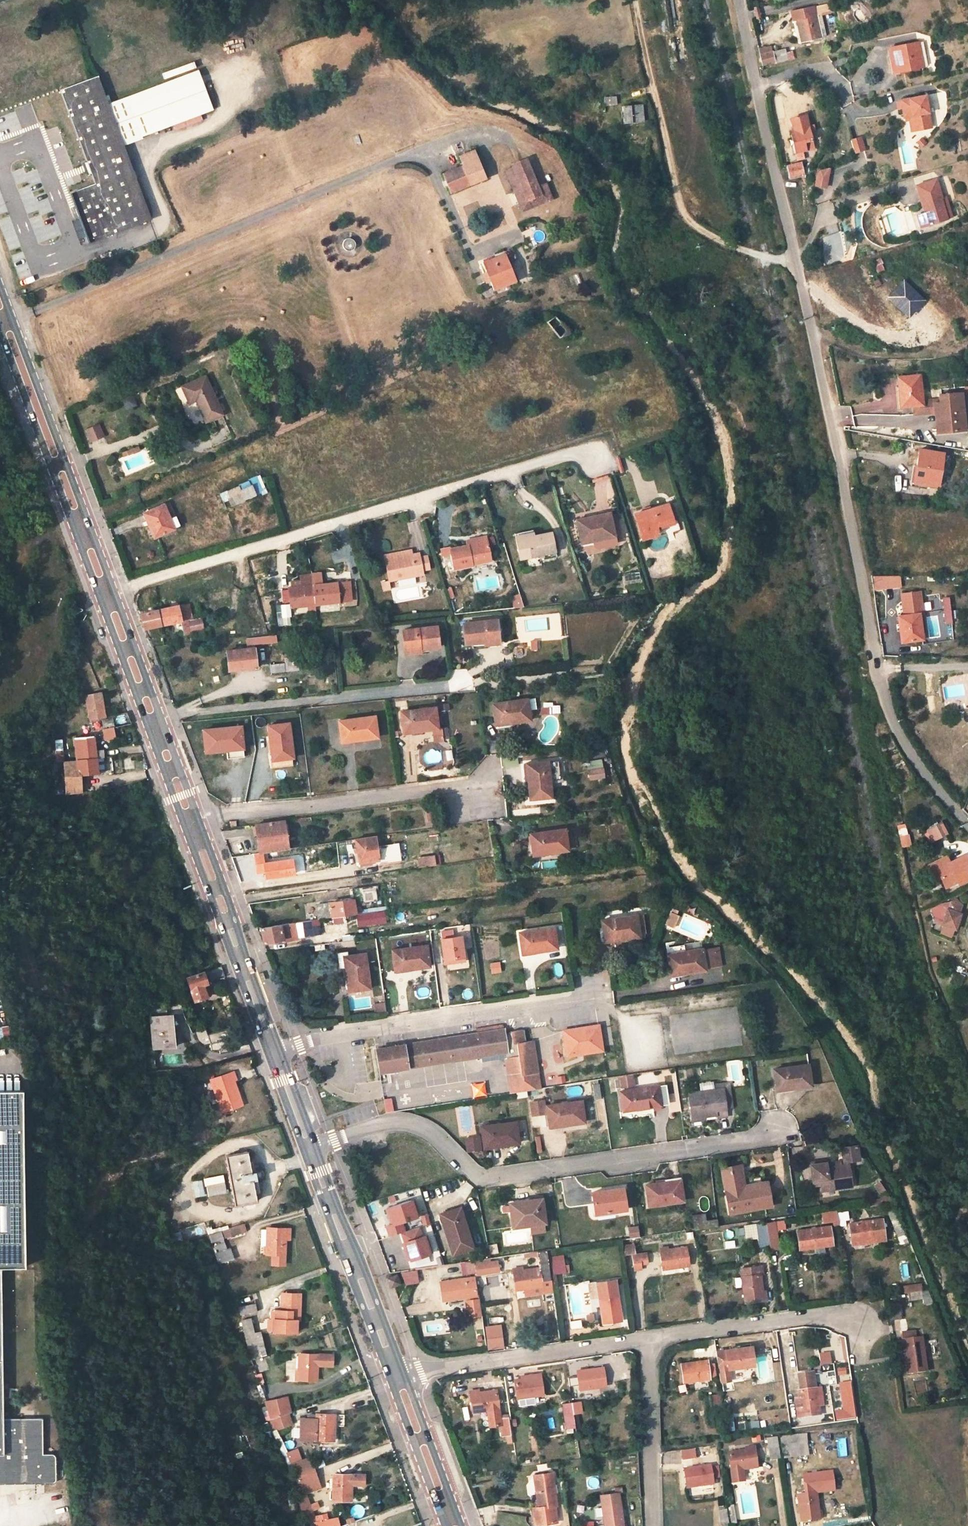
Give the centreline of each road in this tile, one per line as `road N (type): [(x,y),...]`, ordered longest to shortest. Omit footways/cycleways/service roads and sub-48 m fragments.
road 1 (unclassified): [(967,826),(919,768),(887,703),(739,0)]
road 2 (residential): [(593,449),(107,592)]
road 3 (residential): [(790,1136),(494,1177),(476,1174),(425,1128),(401,1122),(315,1149)]
road 4 (track): [(636,0),(686,217),(750,252),(796,261)]
road 5 (residential): [(602,997),(278,1051)]
road 6 (residential): [(469,684),(154,716)]
road 7 (residential): [(496,785),(190,818)]
road 8 (primary): [(107,592),(0,306)]
road 9 (residential): [(649,1340),(401,1378)]
road 10 (primary): [(278,1051),(190,818)]
road 11 (primary): [(401,1378),(315,1149)]
road 12 (residential): [(862,1325),(821,1317),(649,1340)]
road 13 (residential): [(652,1525),(649,1340)]
road 14 (primary): [(457,1525),(401,1378)]
road 15 (primary): [(154,716),(107,592)]

